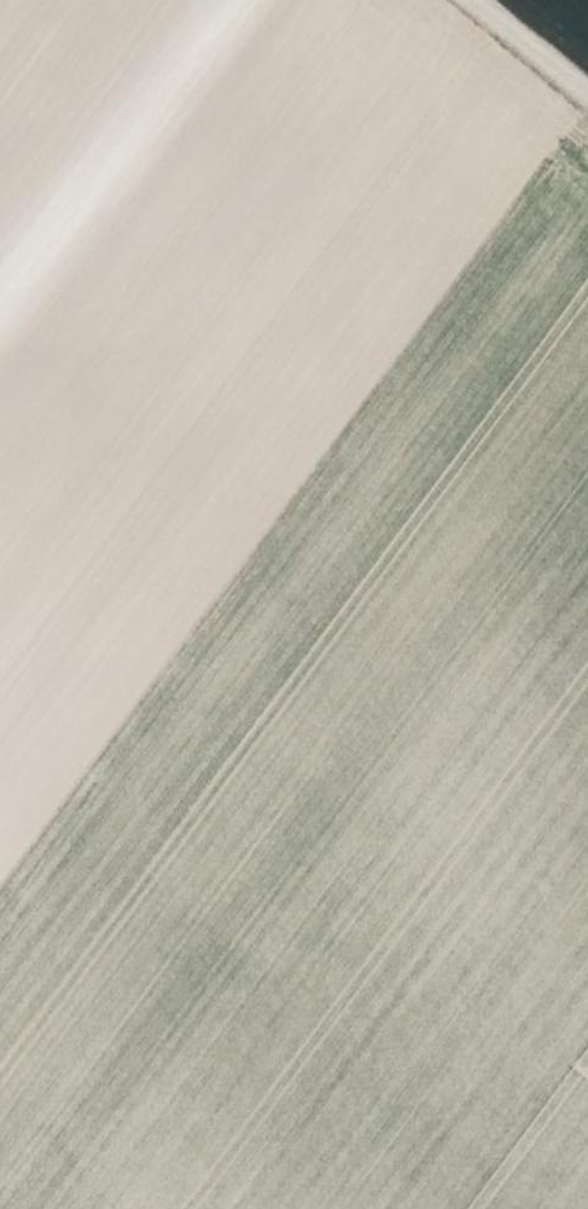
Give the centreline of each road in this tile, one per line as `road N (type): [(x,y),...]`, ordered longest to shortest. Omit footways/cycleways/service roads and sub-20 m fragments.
road 1 (track): [(471,0),(587,95)]

